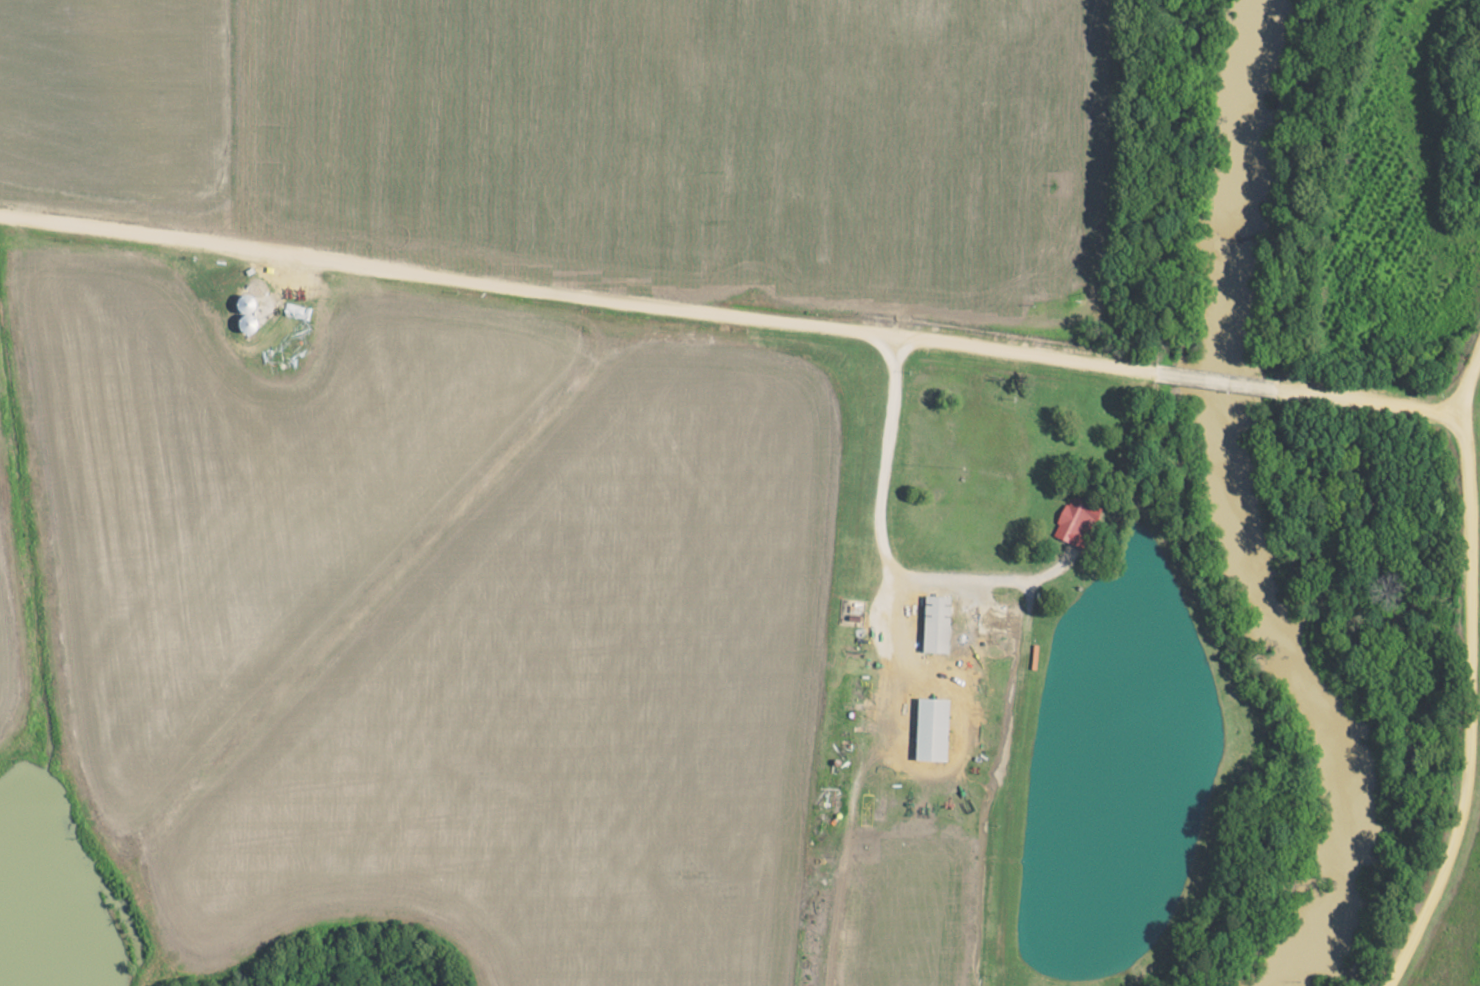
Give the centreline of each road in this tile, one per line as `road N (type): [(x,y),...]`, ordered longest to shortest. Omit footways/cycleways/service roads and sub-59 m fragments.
road 1 (residential): [(1152,371),(0,217)]
road 2 (residential): [(1384,985),(1433,889),(1459,796),(1469,714),(1463,416),(1479,355)]
road 3 (residential): [(1463,416),(1275,387)]
road 4 (residential): [(1275,387),(1152,371)]

